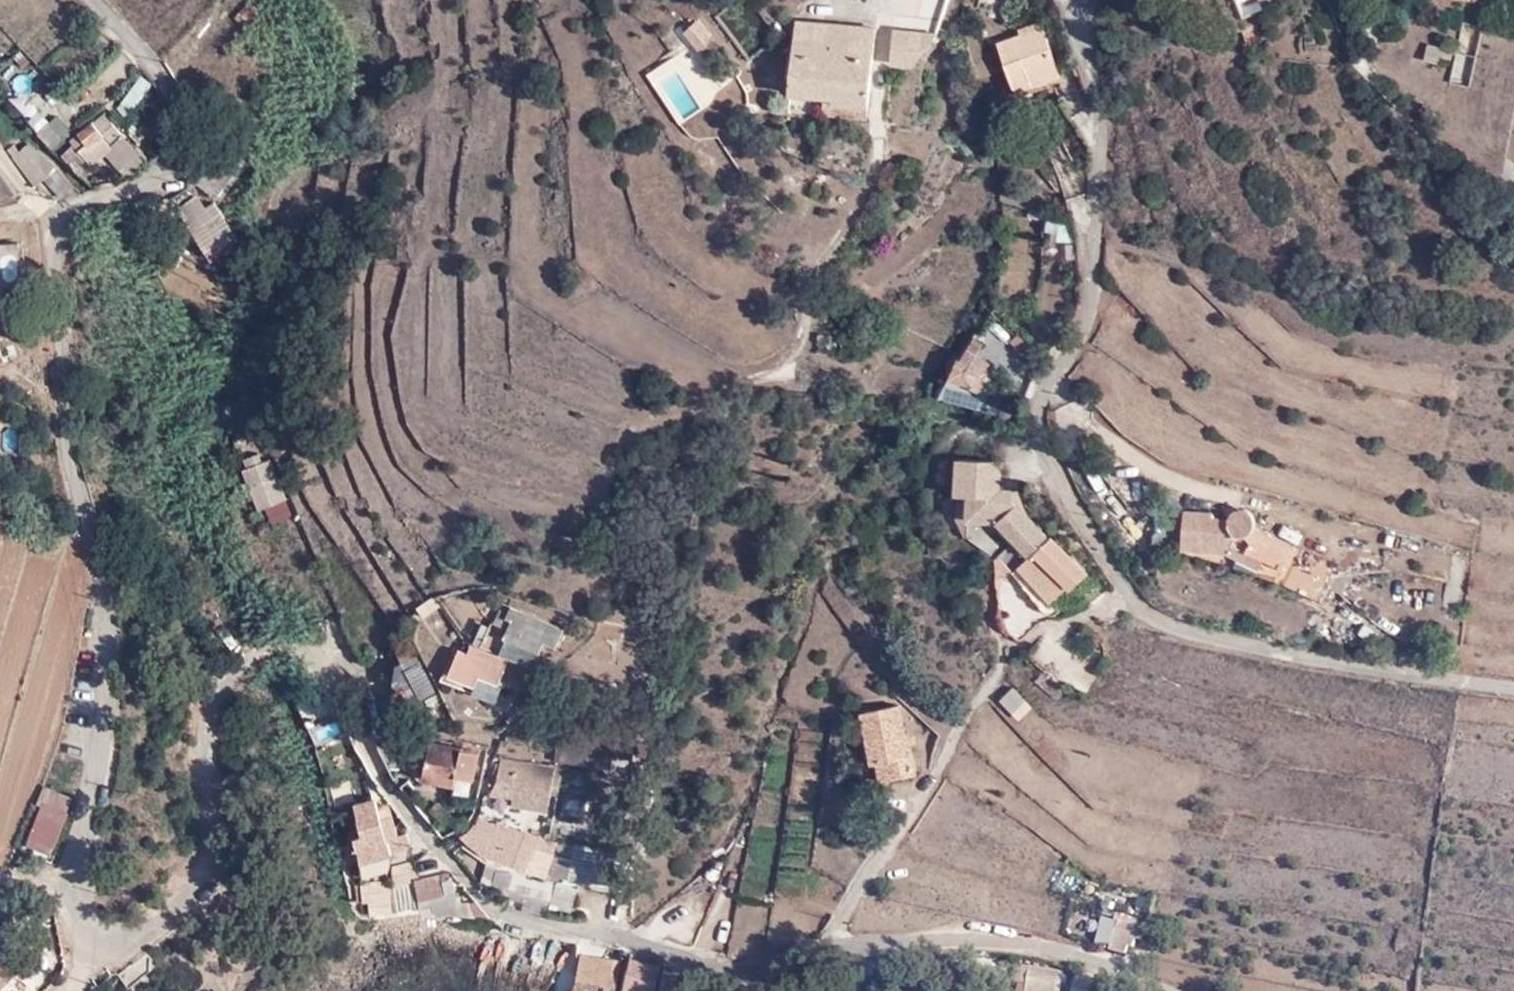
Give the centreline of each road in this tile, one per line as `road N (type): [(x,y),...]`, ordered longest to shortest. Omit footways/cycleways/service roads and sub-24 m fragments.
road 1 (residential): [(1176,990),(1081,952),(996,936),(743,969),(509,915),(447,852),(316,658),(272,648),(236,674),(222,708),(216,853),(190,899),(140,939),(103,944),(82,929),(72,878),(103,724),(106,642),(58,379),(57,243),(70,215),(155,168),(178,102),(151,59),(95,0)]
road 2 (residential): [(1093,0),(1097,303),(1031,398),(1037,434),(1144,617),(1183,634),(1513,678)]

